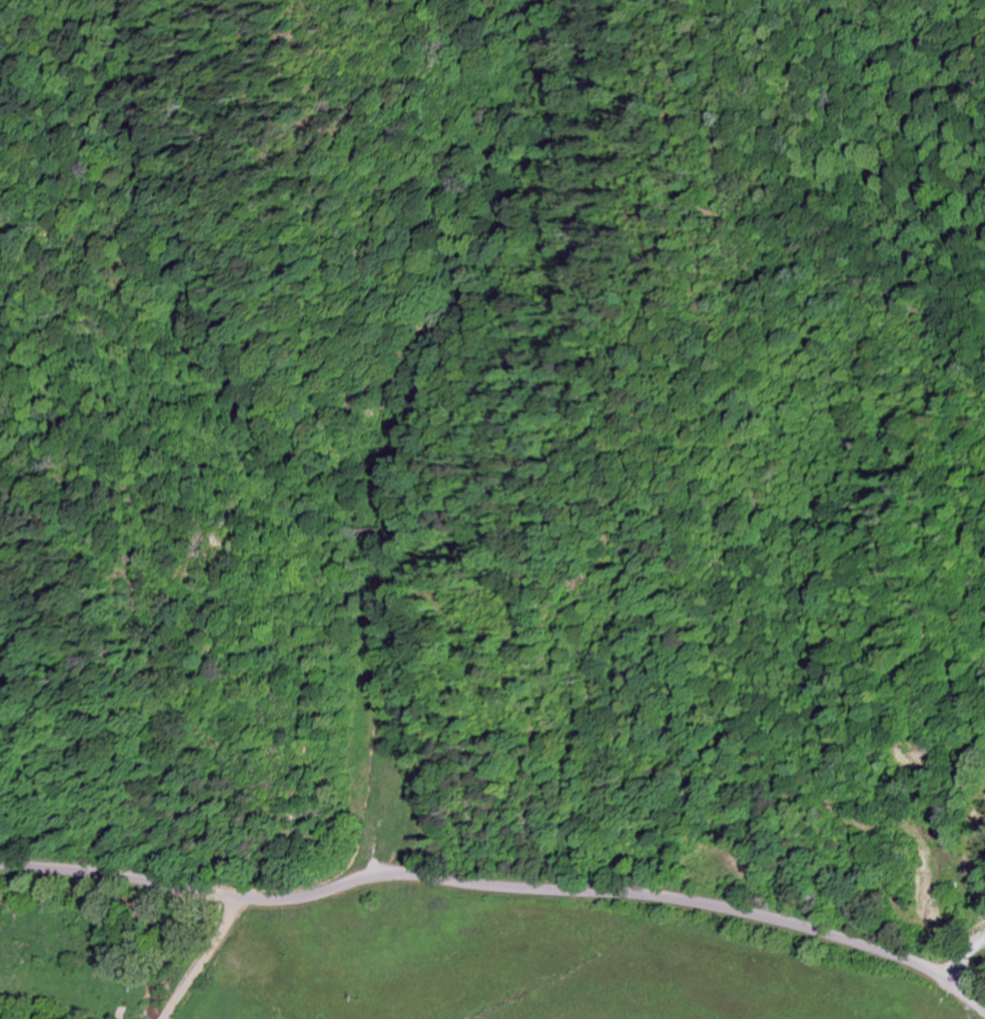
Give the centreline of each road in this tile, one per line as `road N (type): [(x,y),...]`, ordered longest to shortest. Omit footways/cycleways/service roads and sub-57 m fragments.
road 1 (residential): [(984,1012),(915,967),(719,911),(417,878),(260,899),(0,865)]
road 2 (residential): [(166,1018),(241,896)]

